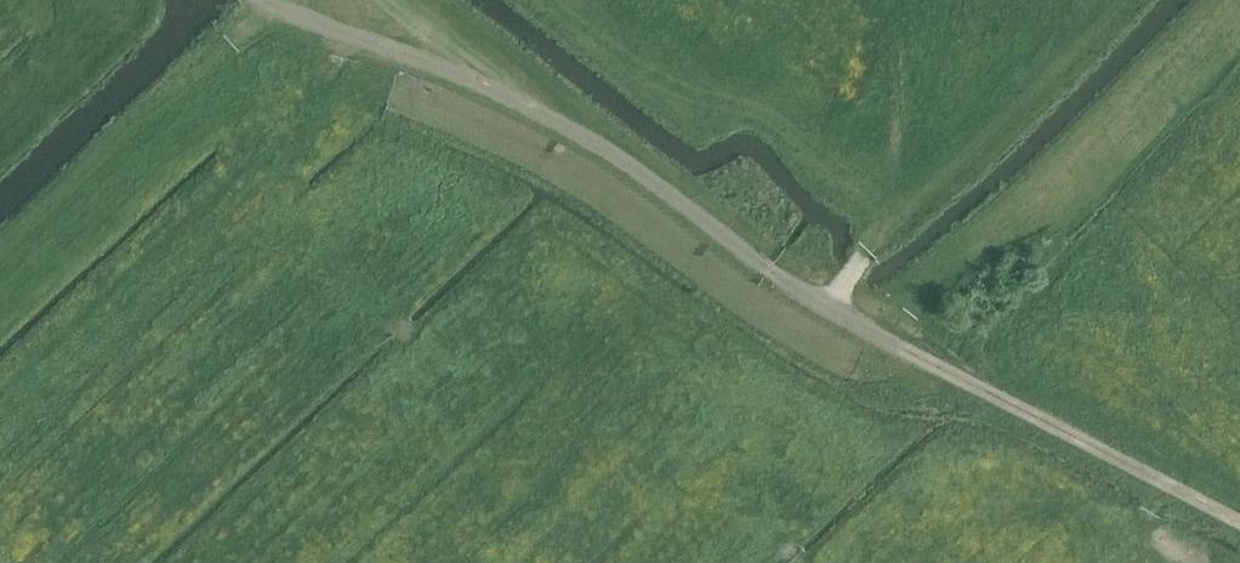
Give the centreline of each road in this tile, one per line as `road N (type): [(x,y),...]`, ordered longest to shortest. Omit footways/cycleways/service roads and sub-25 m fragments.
road 1 (track): [(1239,525),(846,320),(615,155),(562,126),(265,0)]
road 2 (track): [(0,254),(265,0)]
road 3 (track): [(1044,104),(858,265),(836,313)]

